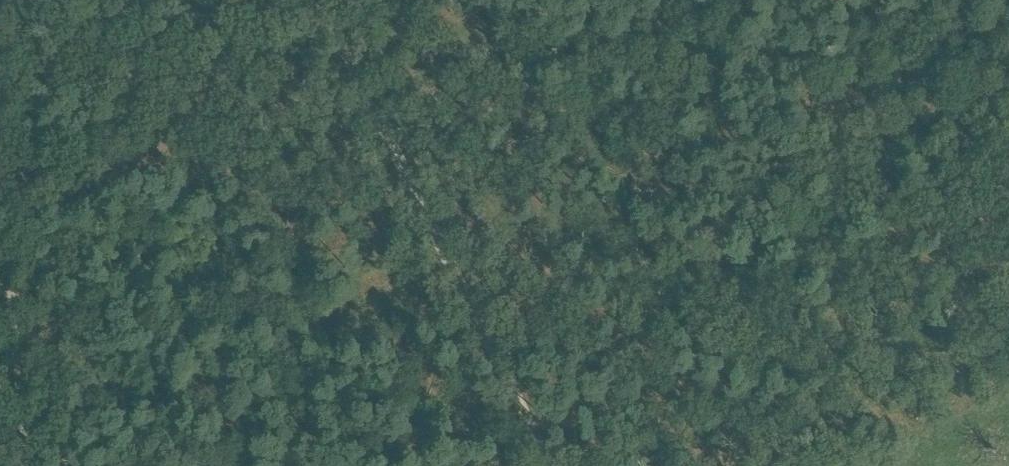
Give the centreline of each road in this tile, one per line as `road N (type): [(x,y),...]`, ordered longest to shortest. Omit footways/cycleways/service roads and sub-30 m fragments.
road 1 (track): [(30,0),(1008,69)]
road 2 (track): [(308,0),(546,465)]
road 3 (track): [(0,115),(25,452)]

